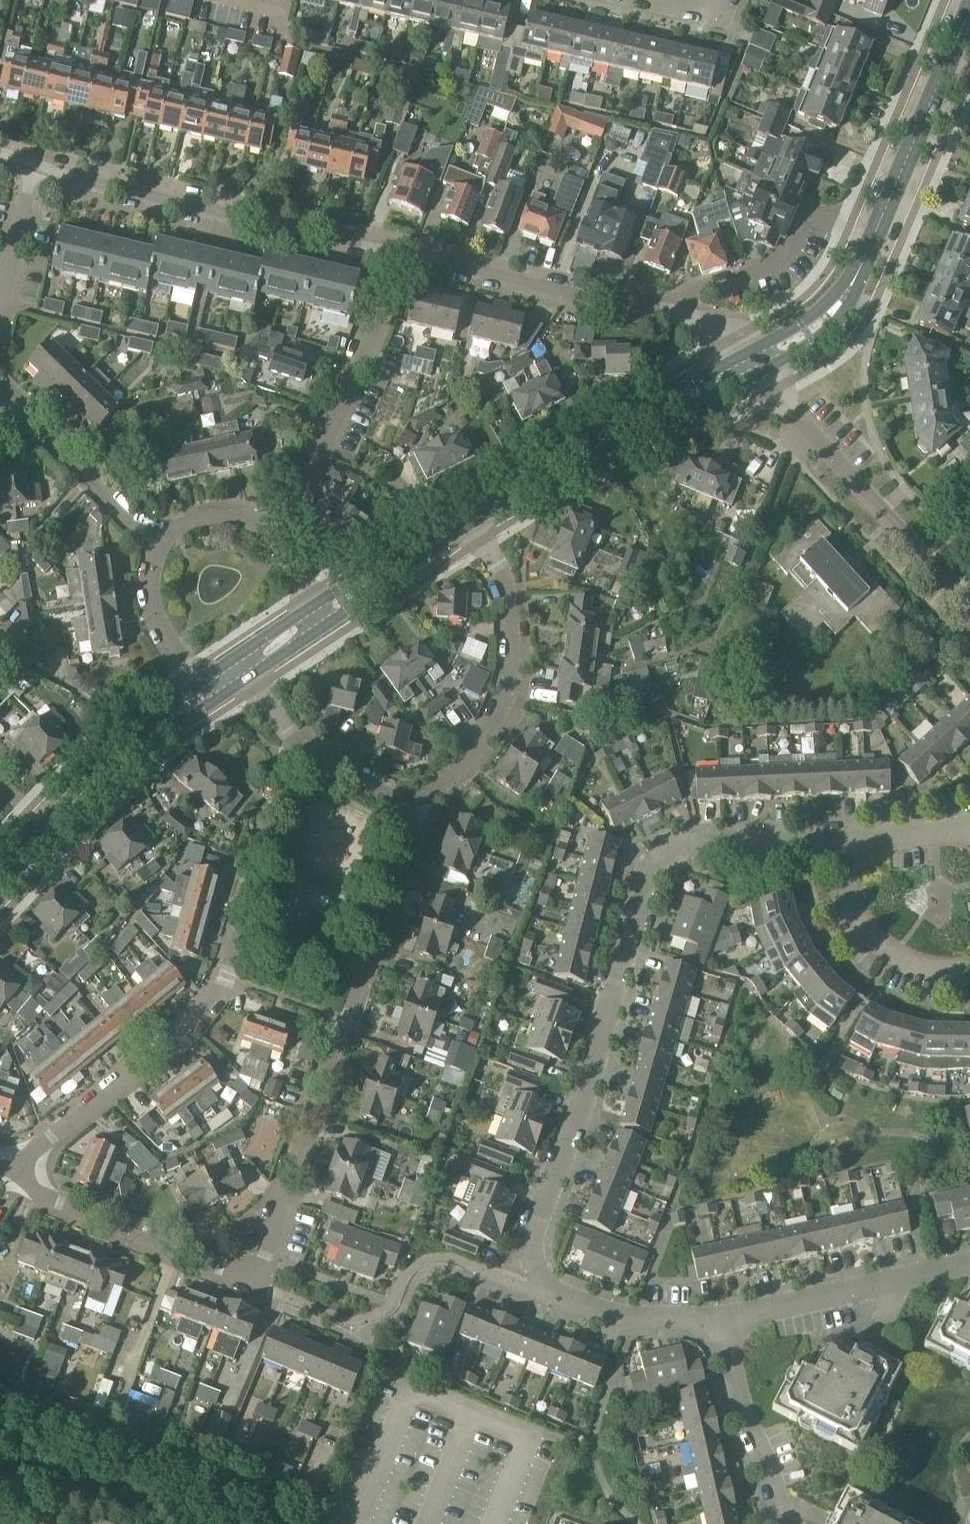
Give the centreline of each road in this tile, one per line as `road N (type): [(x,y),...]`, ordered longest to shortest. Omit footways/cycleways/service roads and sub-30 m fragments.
road 1 (residential): [(719,1323),(614,1317),(557,1296),(534,1268),(530,1233),(614,1005),(657,850),(839,835)]
road 2 (residential): [(412,809),(401,867),(257,1281),(61,1208),(35,1195),(26,1177)]
road 3 (residential): [(26,1177),(32,1153),(58,1128),(212,1007),(292,755)]
road 4 (tertiary): [(749,365),(826,321),(852,286),(969,10)]
road 5 (residential): [(749,365),(687,316),(392,253)]
road 6 (residential): [(392,253),(41,165)]
road 7 (residential): [(465,522),(511,600),(515,660),(497,720),(468,772),(412,809)]
road 8 (residential): [(969,607),(749,365)]
road 9 (tertiary): [(749,365),(465,522)]
road 10 (residential): [(270,538),(369,324),(392,253)]
road 11 (tertiary): [(206,693),(91,787),(0,884)]
road 12 (residential): [(719,1323),(969,1262)]
road 13 (residential): [(159,545),(35,421),(0,405)]
road 14 (residential): [(969,971),(915,965),(868,930),(853,906),(839,835)]
road 15 (residential): [(783,1523),(719,1323)]
road 16 (residential): [(0,334),(41,165)]
road 17 (tertiary): [(465,522),(319,616)]
road 18 (residential): [(159,545),(147,594),(153,617),(206,693)]
road 19 (residential): [(292,755),(322,758),(412,809)]
road 20 (residential): [(839,835),(969,822)]
road 21 (residential): [(270,538),(227,519),(185,525),(159,545)]

